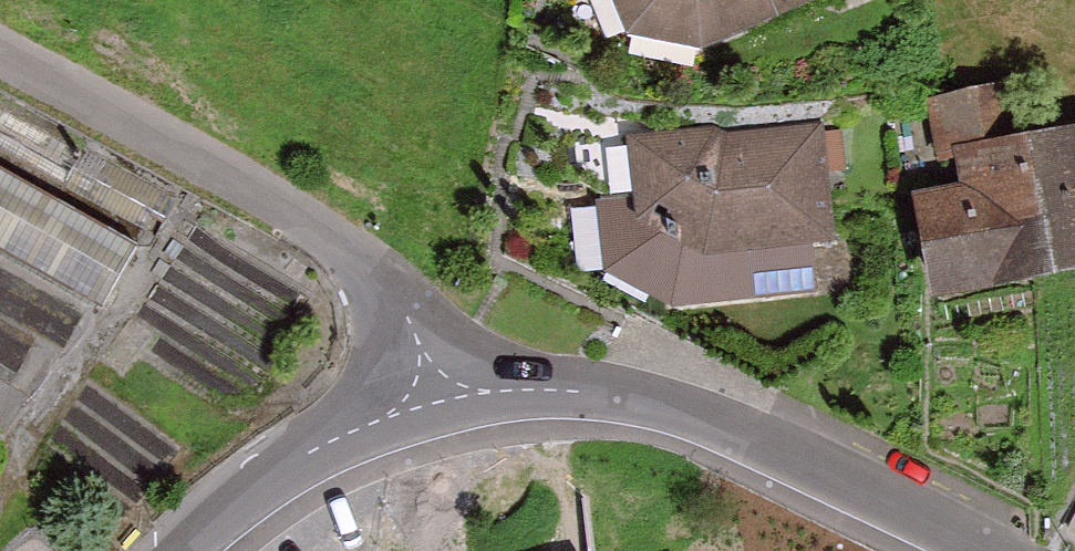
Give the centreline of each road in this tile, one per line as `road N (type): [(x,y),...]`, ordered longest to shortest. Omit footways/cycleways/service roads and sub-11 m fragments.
road 1 (residential): [(988,550),(707,420),(634,400),(561,390),(437,403)]
road 2 (residential): [(437,403),(413,318),(360,257),(295,211),(0,60)]
road 3 (residential): [(437,403),(351,430),(283,467),(179,550)]

